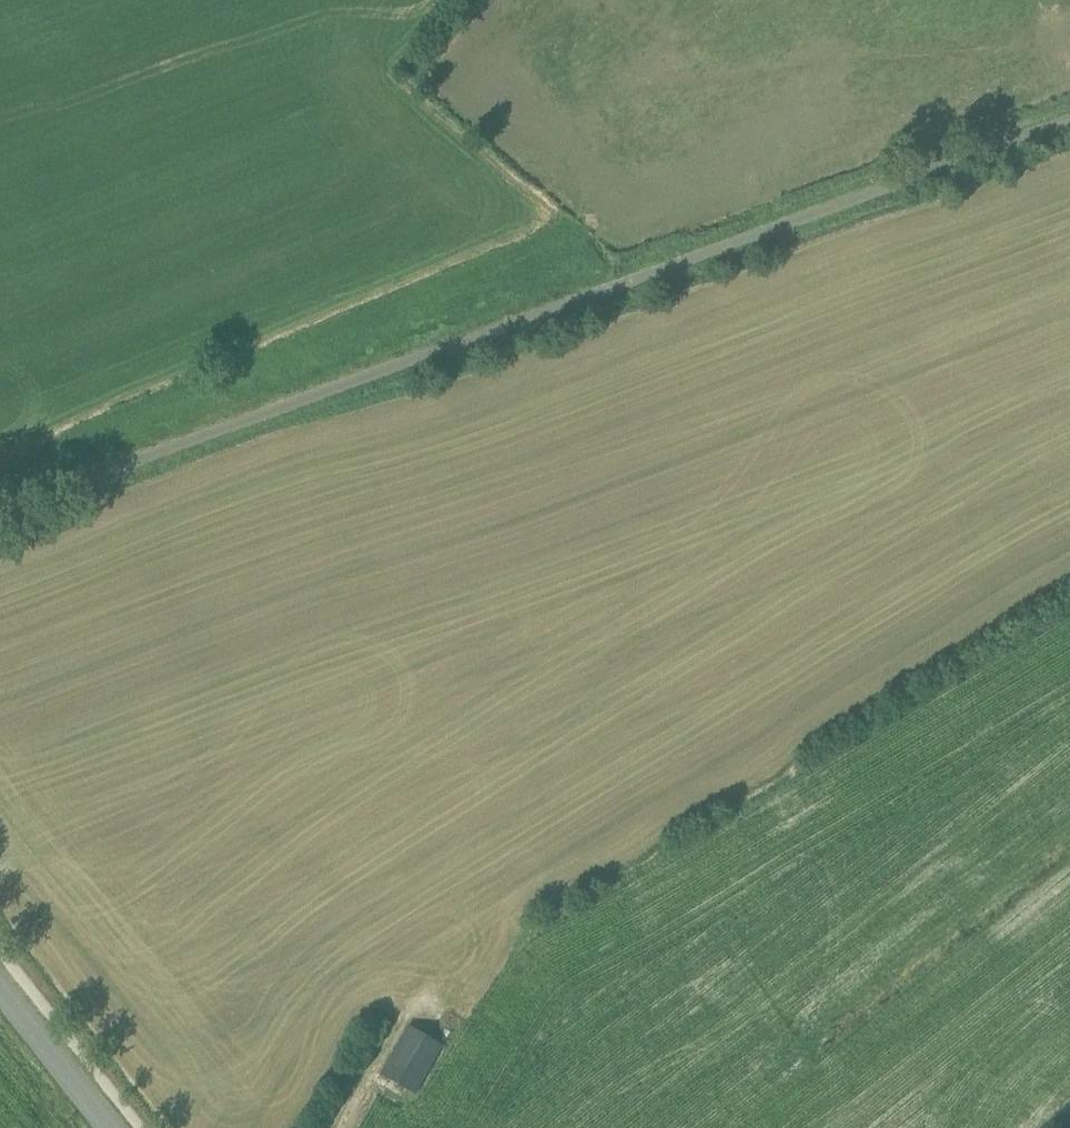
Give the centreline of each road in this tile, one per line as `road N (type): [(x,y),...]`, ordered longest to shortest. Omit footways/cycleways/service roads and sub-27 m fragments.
road 1 (unclassified): [(0,512),(1069,120)]
road 2 (tertiary): [(111,1127),(0,989)]

